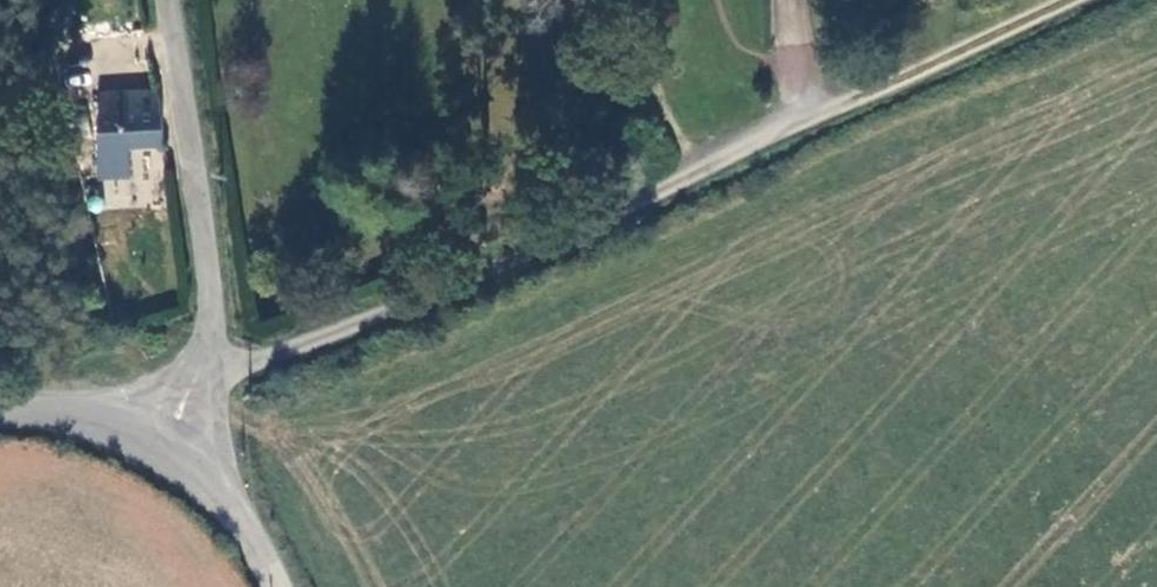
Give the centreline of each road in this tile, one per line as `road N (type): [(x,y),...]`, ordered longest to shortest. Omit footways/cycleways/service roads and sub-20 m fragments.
road 1 (unclassified): [(827,104),(507,261),(272,360),(206,365)]
road 2 (unclassified): [(206,365),(204,249),(162,0)]
road 3 (track): [(1051,0),(827,104)]
road 4 (unclassified): [(282,586),(217,473),(154,438)]
road 5 (unclassified): [(154,438),(72,413),(0,408)]

